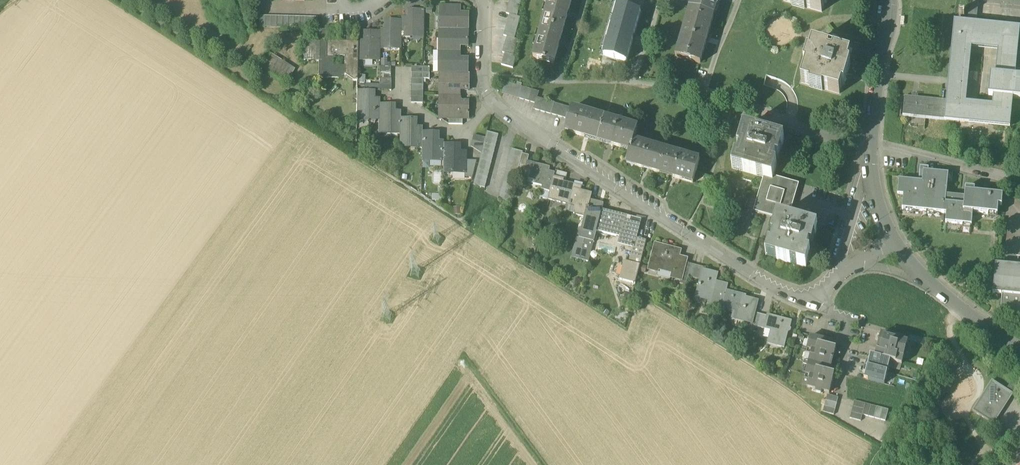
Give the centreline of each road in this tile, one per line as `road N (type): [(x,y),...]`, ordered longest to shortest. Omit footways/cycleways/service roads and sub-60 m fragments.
road 1 (residential): [(492,100),(758,282),(790,297),(815,297),(833,282)]
road 2 (residential): [(892,239),(920,279),(1019,353)]
road 3 (residential): [(888,0),(868,171)]
road 4 (residential): [(492,100),(465,134),(453,134),(401,92)]

